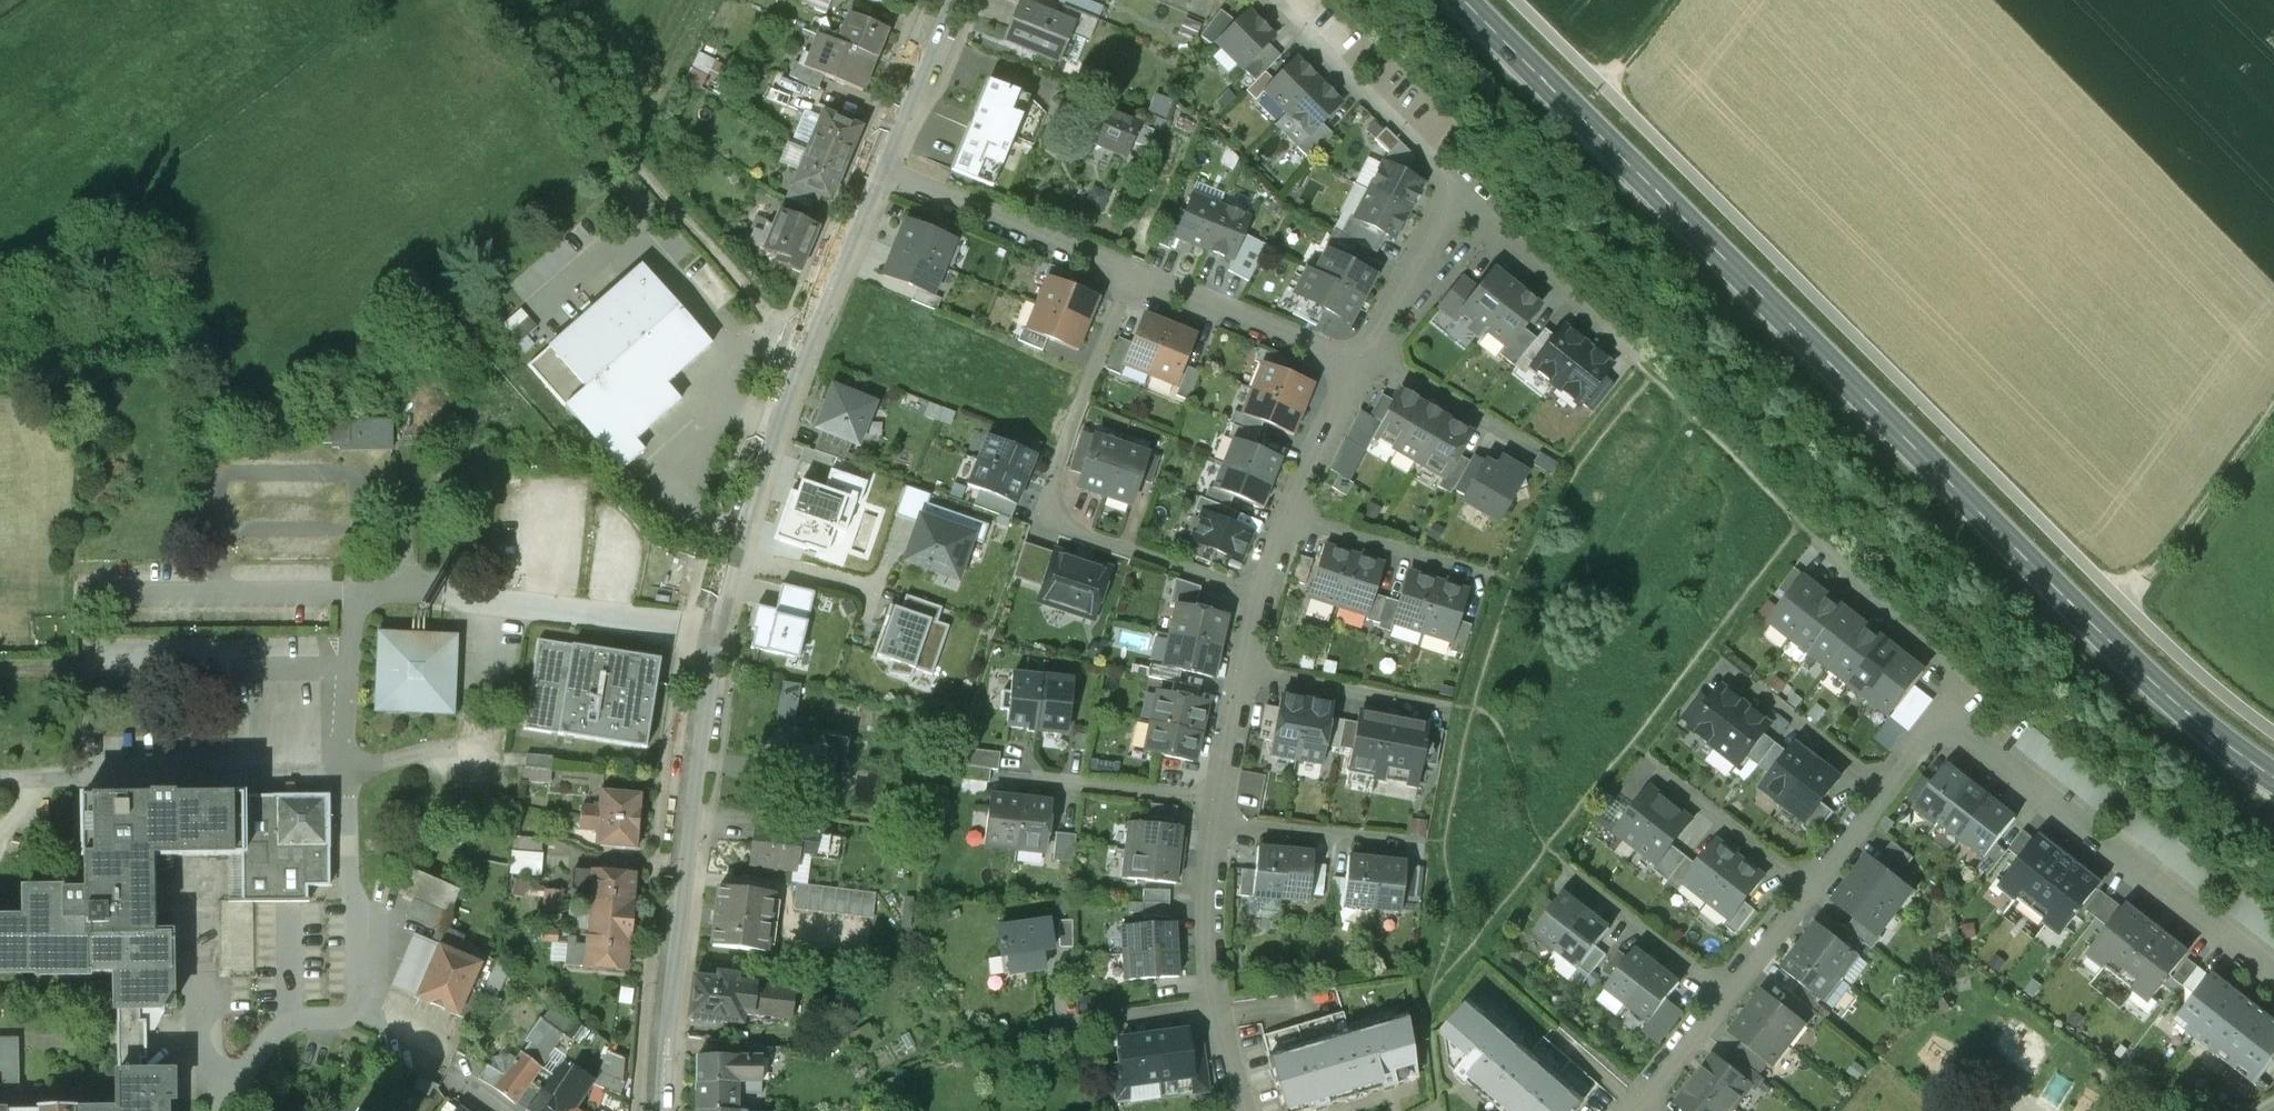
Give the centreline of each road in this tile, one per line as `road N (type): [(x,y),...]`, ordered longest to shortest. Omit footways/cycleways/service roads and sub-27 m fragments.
road 1 (secondary): [(1464,0),(2123,653),(2273,777)]
road 2 (residential): [(657,1110),(663,1011),(708,667),(799,351),(877,168)]
road 3 (residential): [(1261,591),(1094,541),(1049,516),(1060,455),(1134,275)]
road 4 (track): [(799,351),(505,0)]
road 5 (residential): [(1949,719),(2078,826),(2090,848),(2113,852),(2273,974)]
road 6 (residential): [(877,168),(1134,275)]
road 7 (residential): [(1277,7),(1457,195)]
road 8 (track): [(2127,609),(2273,410)]
road 9 (residential): [(1457,195),(1636,364)]
road 10 (residential): [(1134,275),(1360,362)]
road 11 (residential): [(1822,549),(1946,667),(1949,719)]
road 12 (residential): [(1213,824),(1421,842)]
road 13 (residential): [(1244,669),(1446,715)]
road 14 (residential): [(1728,999),(1570,870)]
road 15 (residential): [(1360,362),(1541,452)]
road 16 (residential): [(1288,521),(1481,578)]
road 17 (residential): [(1360,362),(1457,195)]
road 18 (residential): [(1809,890),(1661,770)]
road 19 (residential): [(877,168),(945,0)]
road 20 (residential): [(1217,799),(1037,779)]
road 21 (residential): [(1207,1005),(1213,824)]
road 22 (residential): [(1882,790),(1744,677)]
road 23 (residential): [(1288,521),(1360,362)]
road 24 (residential): [(1207,1005),(1071,1024)]
road 25 (residential): [(1728,999),(1809,890)]
road 26 (residential): [(1217,799),(1244,669)]
road 27 (residential): [(1645,1096),(1728,999)]
road 28 (residential): [(1809,890),(1882,790)]

